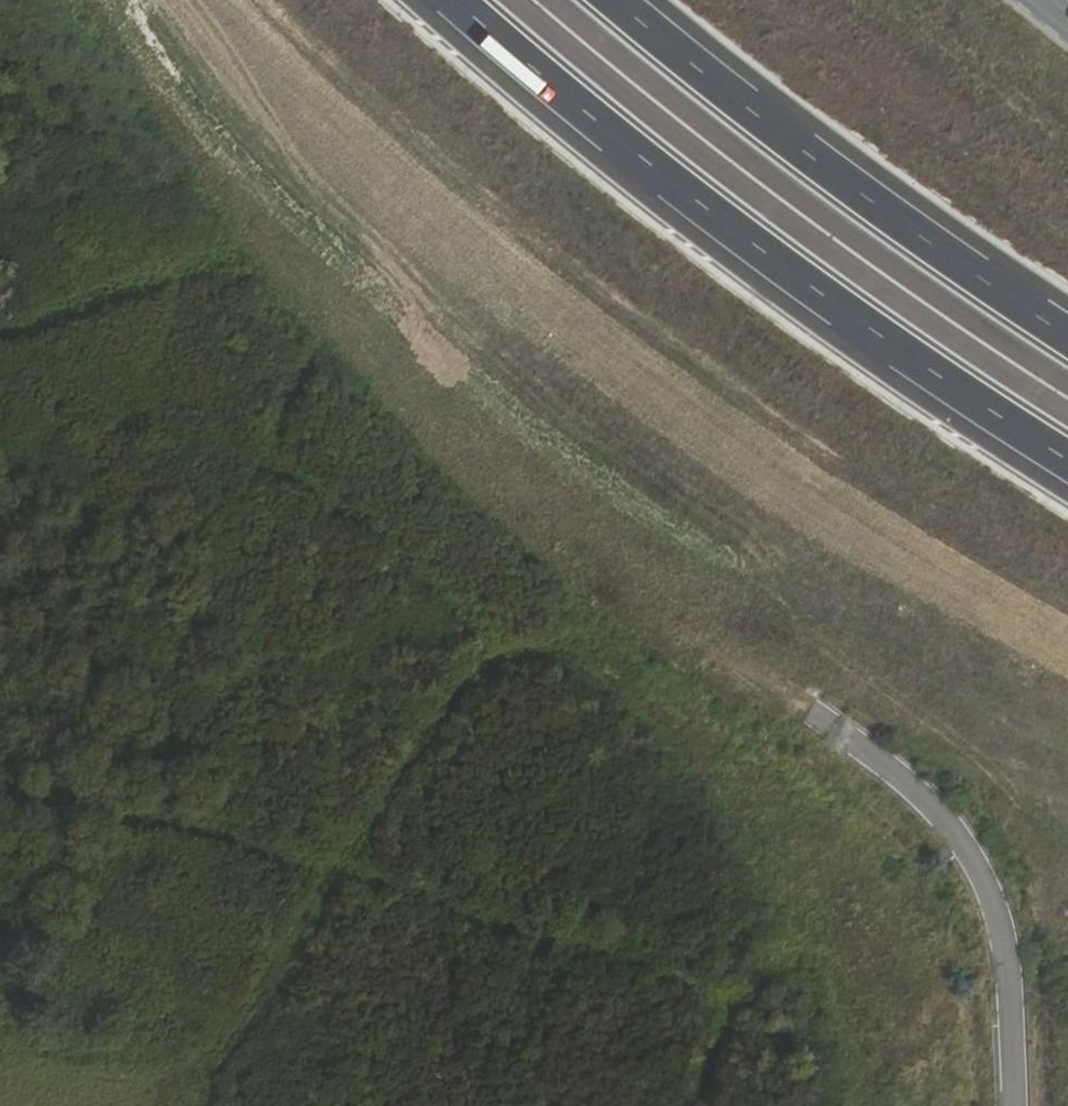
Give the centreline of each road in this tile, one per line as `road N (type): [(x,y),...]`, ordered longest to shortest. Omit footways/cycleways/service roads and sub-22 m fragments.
road 1 (trunk): [(446,0),(666,180),(1067,460)]
road 2 (trunk): [(1067,332),(633,0)]

